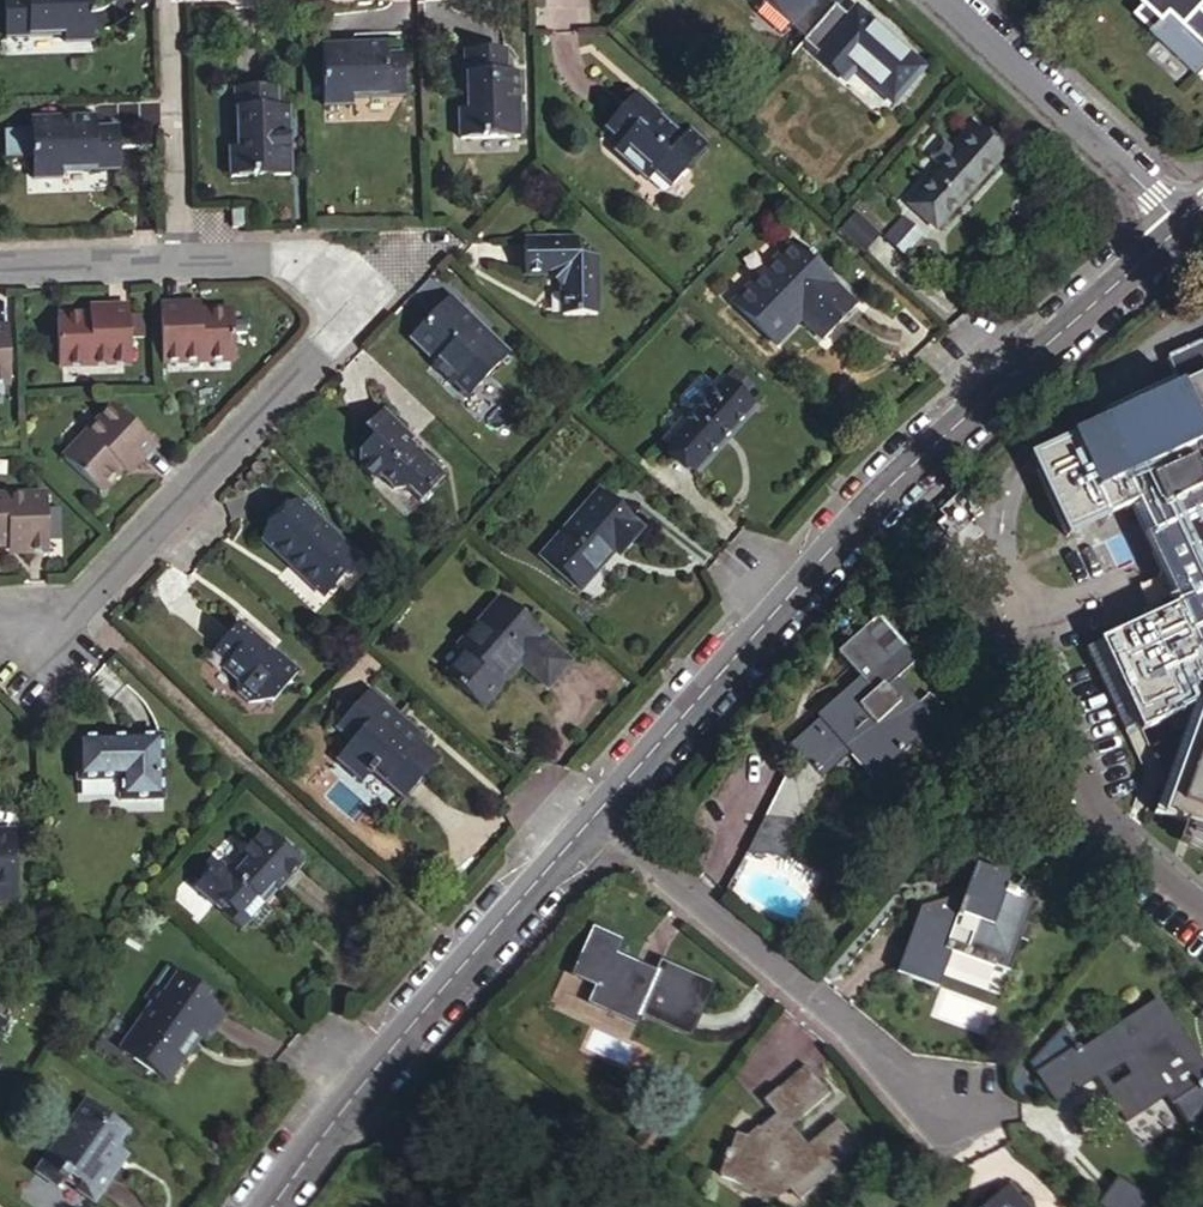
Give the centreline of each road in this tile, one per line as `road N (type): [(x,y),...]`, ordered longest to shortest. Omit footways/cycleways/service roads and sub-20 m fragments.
road 1 (residential): [(1177,226),(847,522),(588,819)]
road 2 (residential): [(350,298),(32,646),(0,630)]
road 3 (residential): [(588,819),(371,1070),(268,1206)]
road 4 (residential): [(960,1127),(588,819)]
road 5 (residential): [(932,0),(1177,226)]
road 6 (residential): [(178,264),(169,0)]
road 7 (residential): [(178,264),(297,260),(350,298)]
road 8 (residential): [(0,272),(178,264)]

